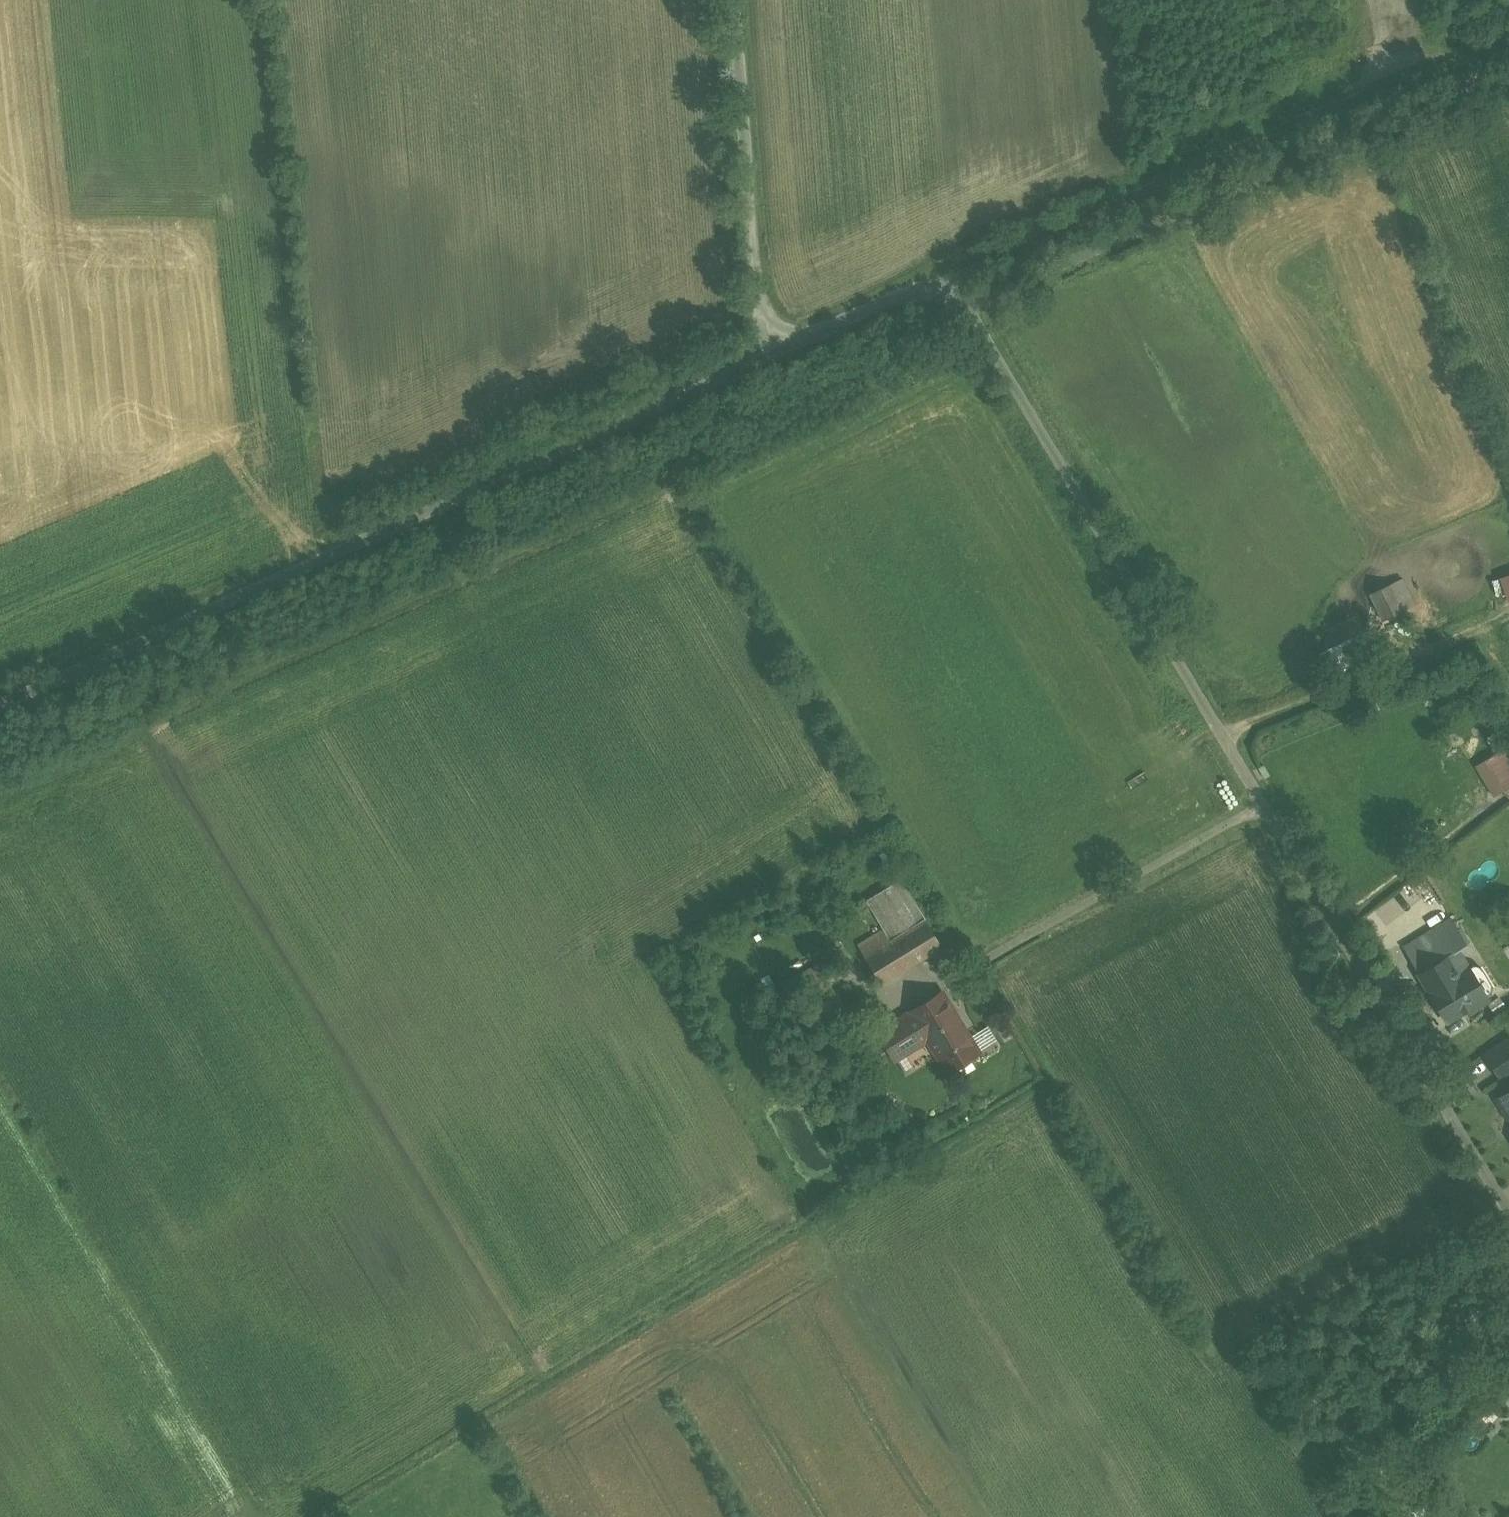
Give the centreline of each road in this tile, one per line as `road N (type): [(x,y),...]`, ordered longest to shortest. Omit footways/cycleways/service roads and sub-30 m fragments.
road 1 (unclassified): [(936,290),(967,310),(990,346),(1508,1211)]
road 2 (unclassified): [(0,704),(774,352)]
road 3 (track): [(936,290),(1364,97),(1485,56)]
road 4 (residential): [(774,352),(757,306),(734,0)]
road 5 (unclassified): [(774,352),(936,290)]

